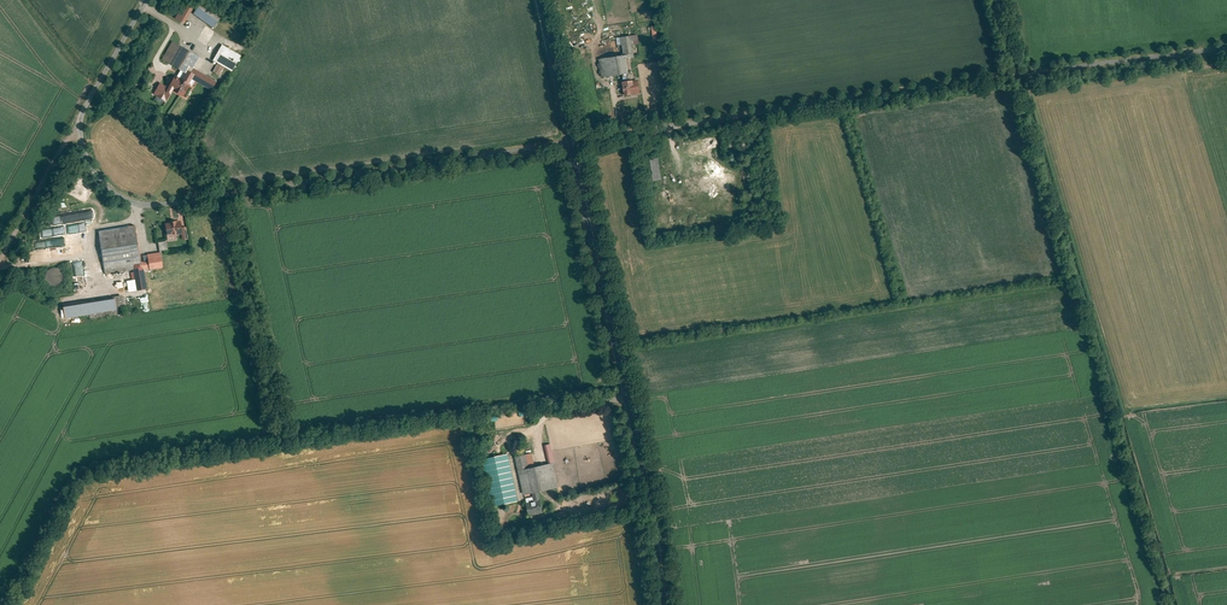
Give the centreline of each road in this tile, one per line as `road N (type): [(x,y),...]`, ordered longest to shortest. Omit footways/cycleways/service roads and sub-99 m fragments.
road 1 (unclassified): [(148,0),(78,123),(85,160),(105,190),(131,206),(568,145)]
road 2 (unclassified): [(1226,46),(568,145)]
road 3 (tertiary): [(568,145),(628,409),(660,604)]
road 4 (tertiary): [(536,0),(568,145)]

